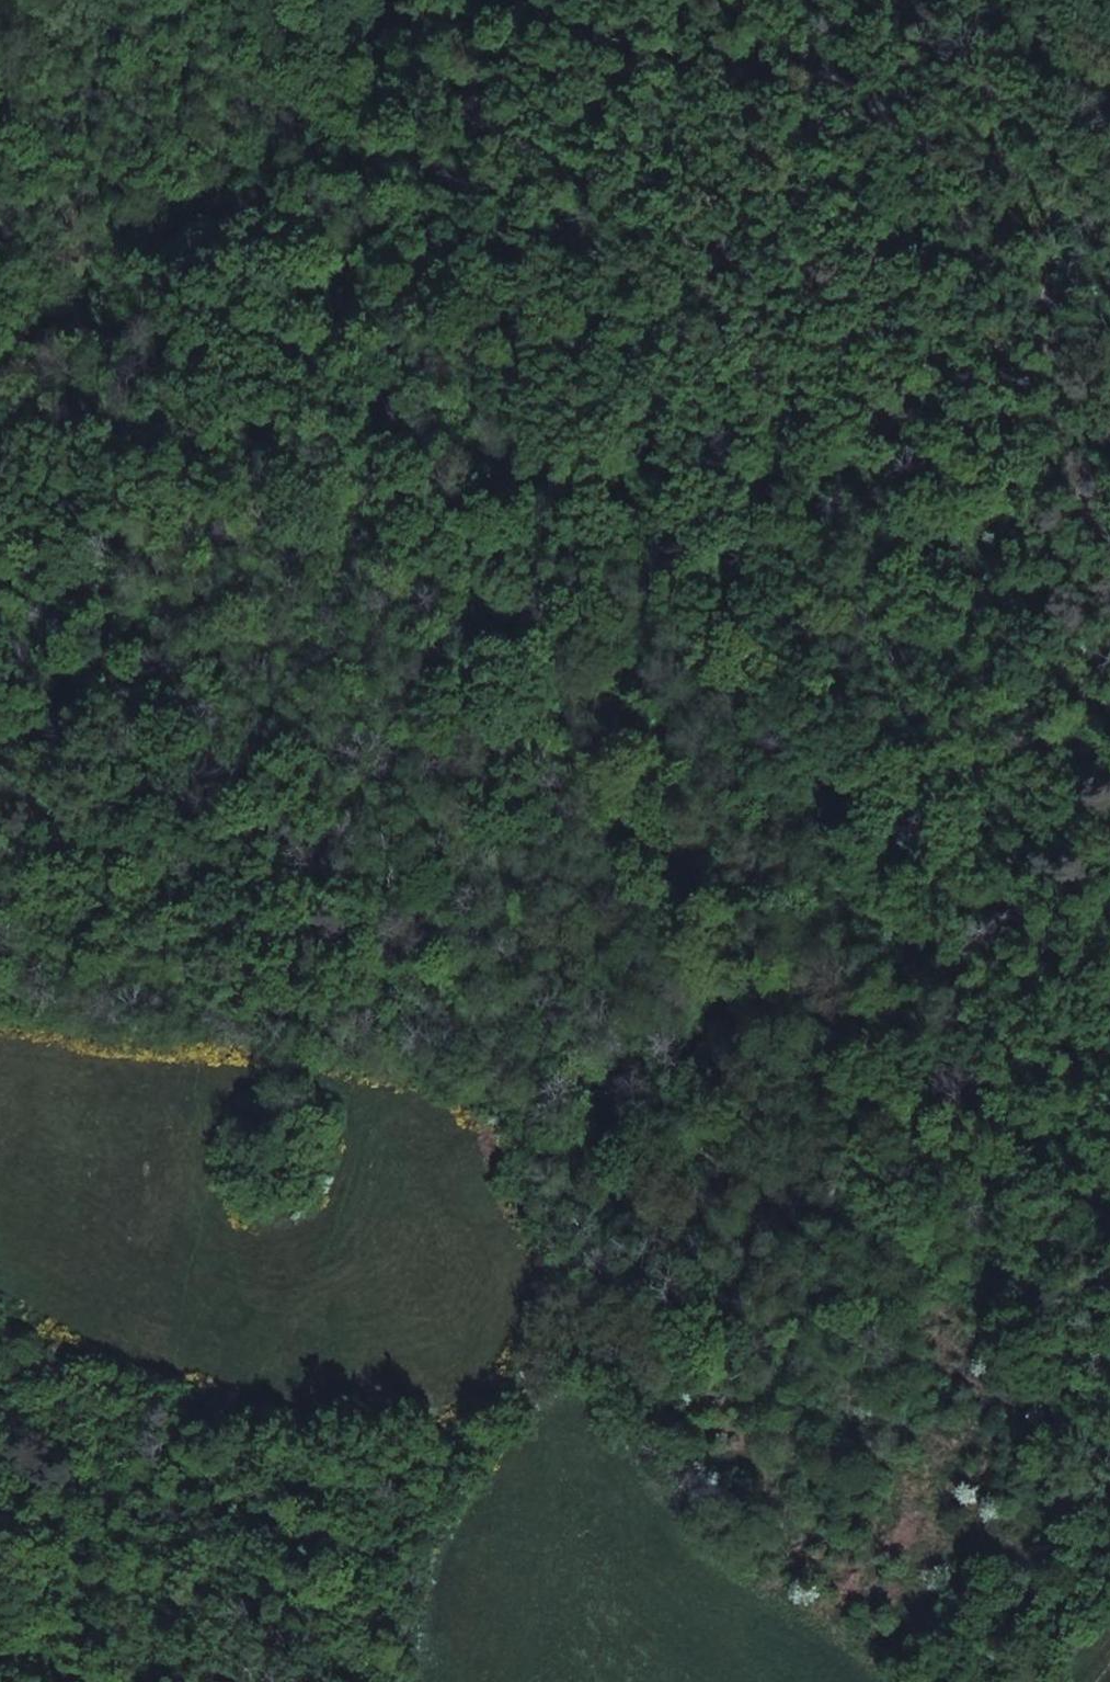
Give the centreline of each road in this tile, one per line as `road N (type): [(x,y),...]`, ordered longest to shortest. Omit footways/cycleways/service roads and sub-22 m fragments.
road 1 (track): [(1079,98),(1109,936)]
road 2 (track): [(1031,1681),(1109,1537)]

